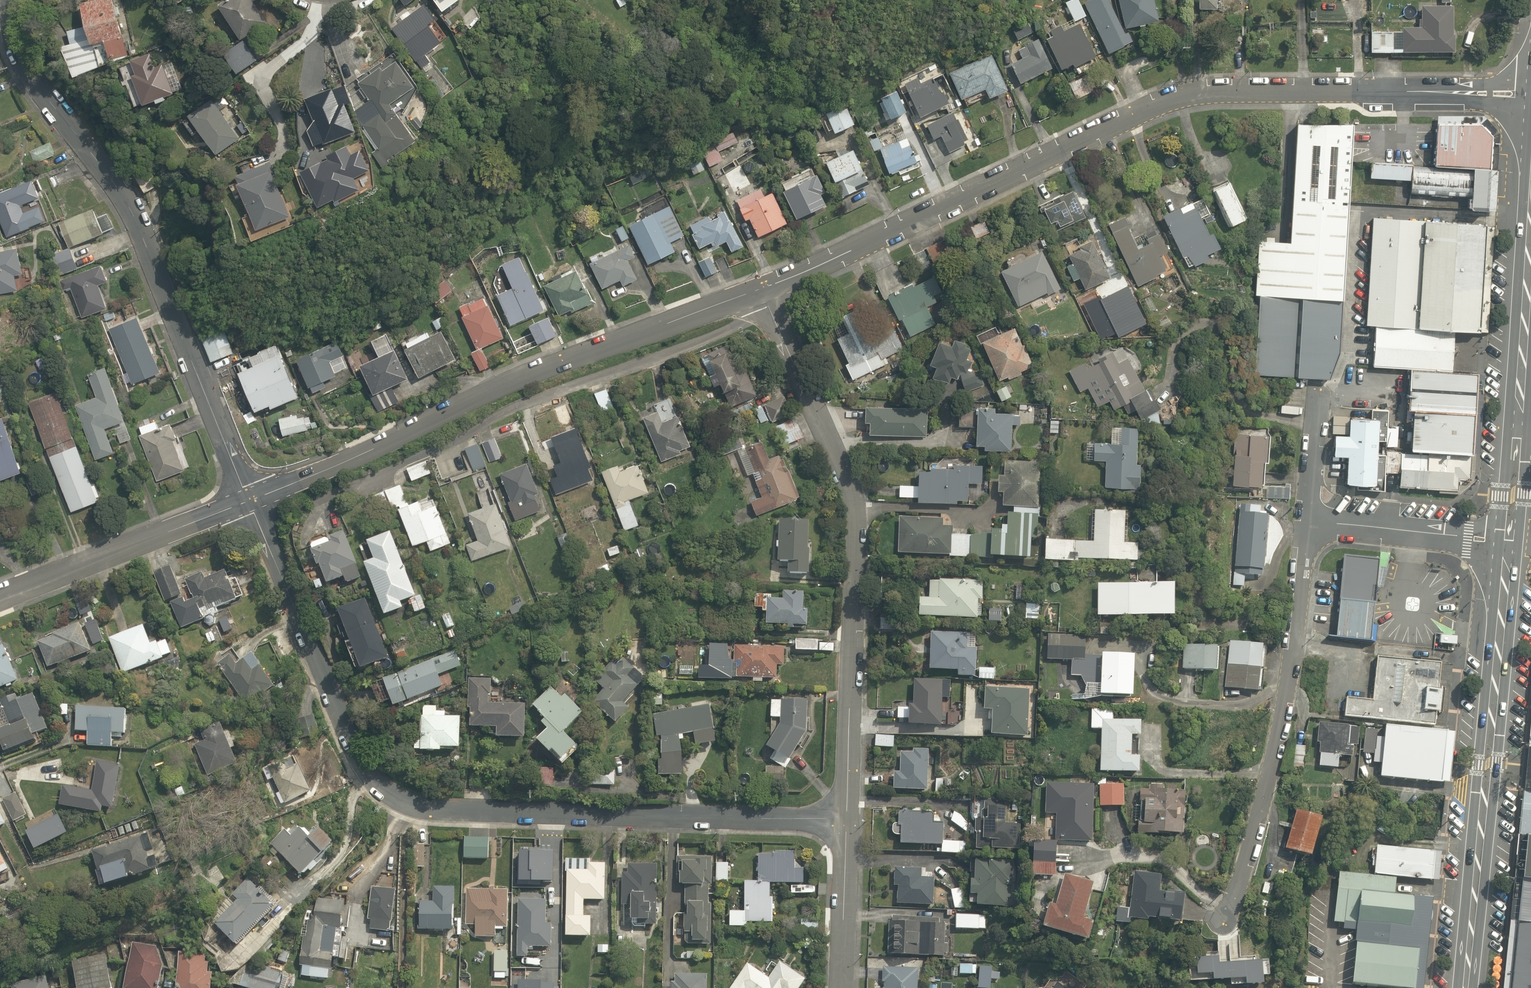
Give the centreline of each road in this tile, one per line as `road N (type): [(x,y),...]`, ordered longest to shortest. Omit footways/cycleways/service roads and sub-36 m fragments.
road 1 (unclassified): [(1530,94),(1247,92),(1177,100),(764,286)]
road 2 (residential): [(249,499),(333,699),(375,780),(405,808),(850,821)]
road 3 (residential): [(7,0),(13,49),(28,81),(139,228),(249,499)]
road 4 (unclassified): [(764,286),(507,381),(249,499)]
road 5 (residential): [(850,821),(855,540),(847,491),(764,286)]
road 6 (secondary): [(1464,987),(1509,545)]
road 7 (residential): [(1226,917),(1293,669),(1311,520)]
road 8 (secondary): [(1509,545),(1530,239)]
road 9 (unclassified): [(249,499),(0,598)]
road 10 (residential): [(1509,545),(1311,520)]
road 11 (residential): [(842,987),(850,821)]
road 12 (residential): [(1311,520),(1319,400)]

